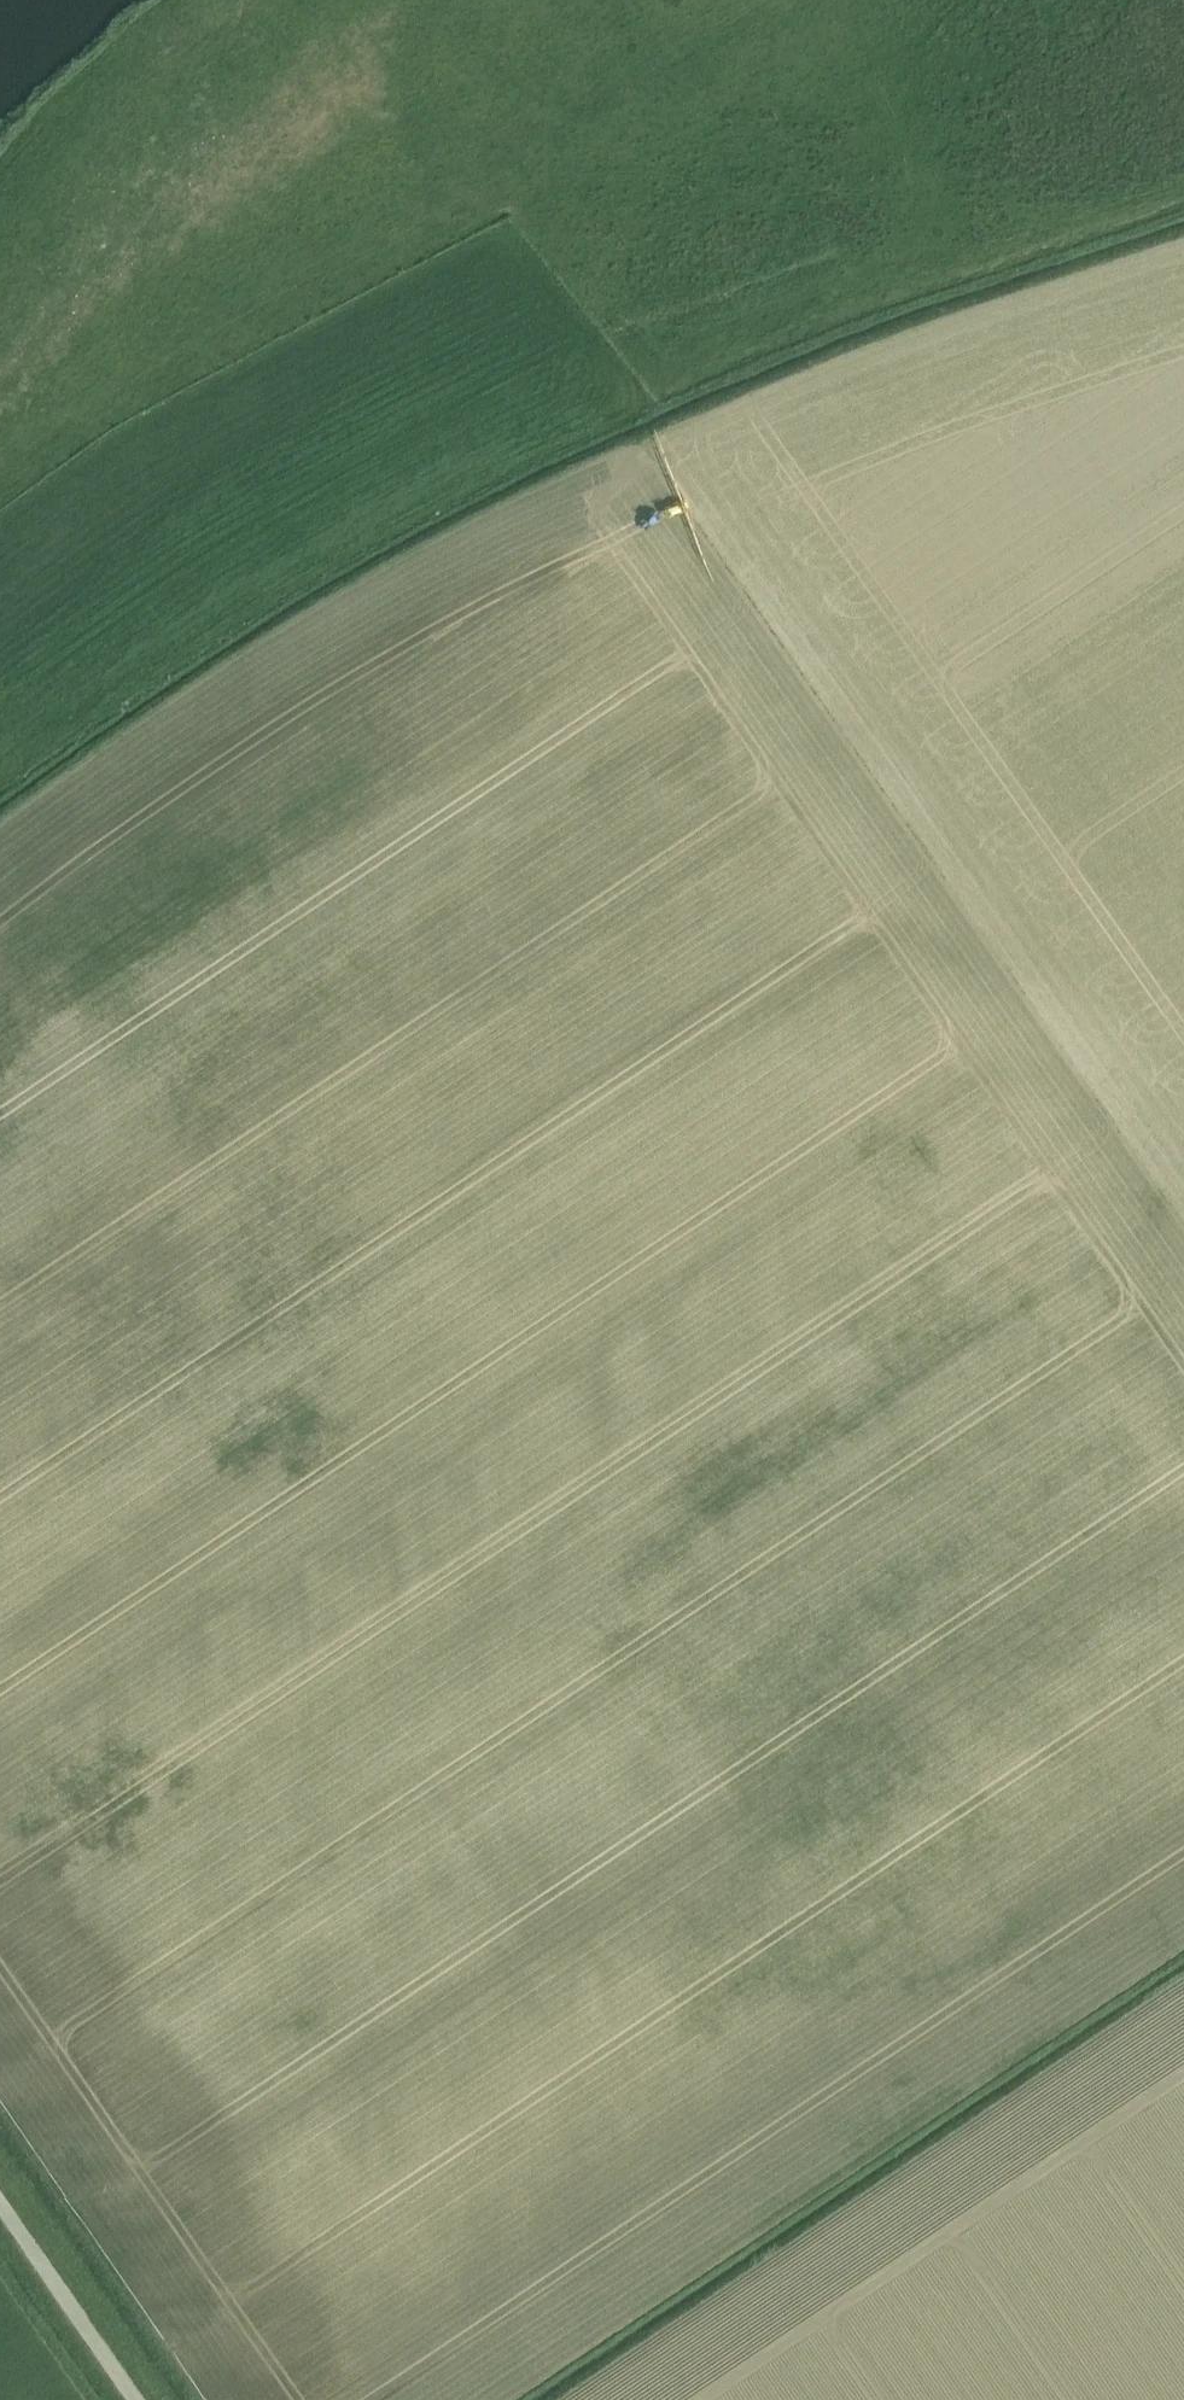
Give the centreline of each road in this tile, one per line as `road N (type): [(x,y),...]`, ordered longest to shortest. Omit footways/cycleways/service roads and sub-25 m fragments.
road 1 (unclassified): [(135,2399),(0,2203)]

